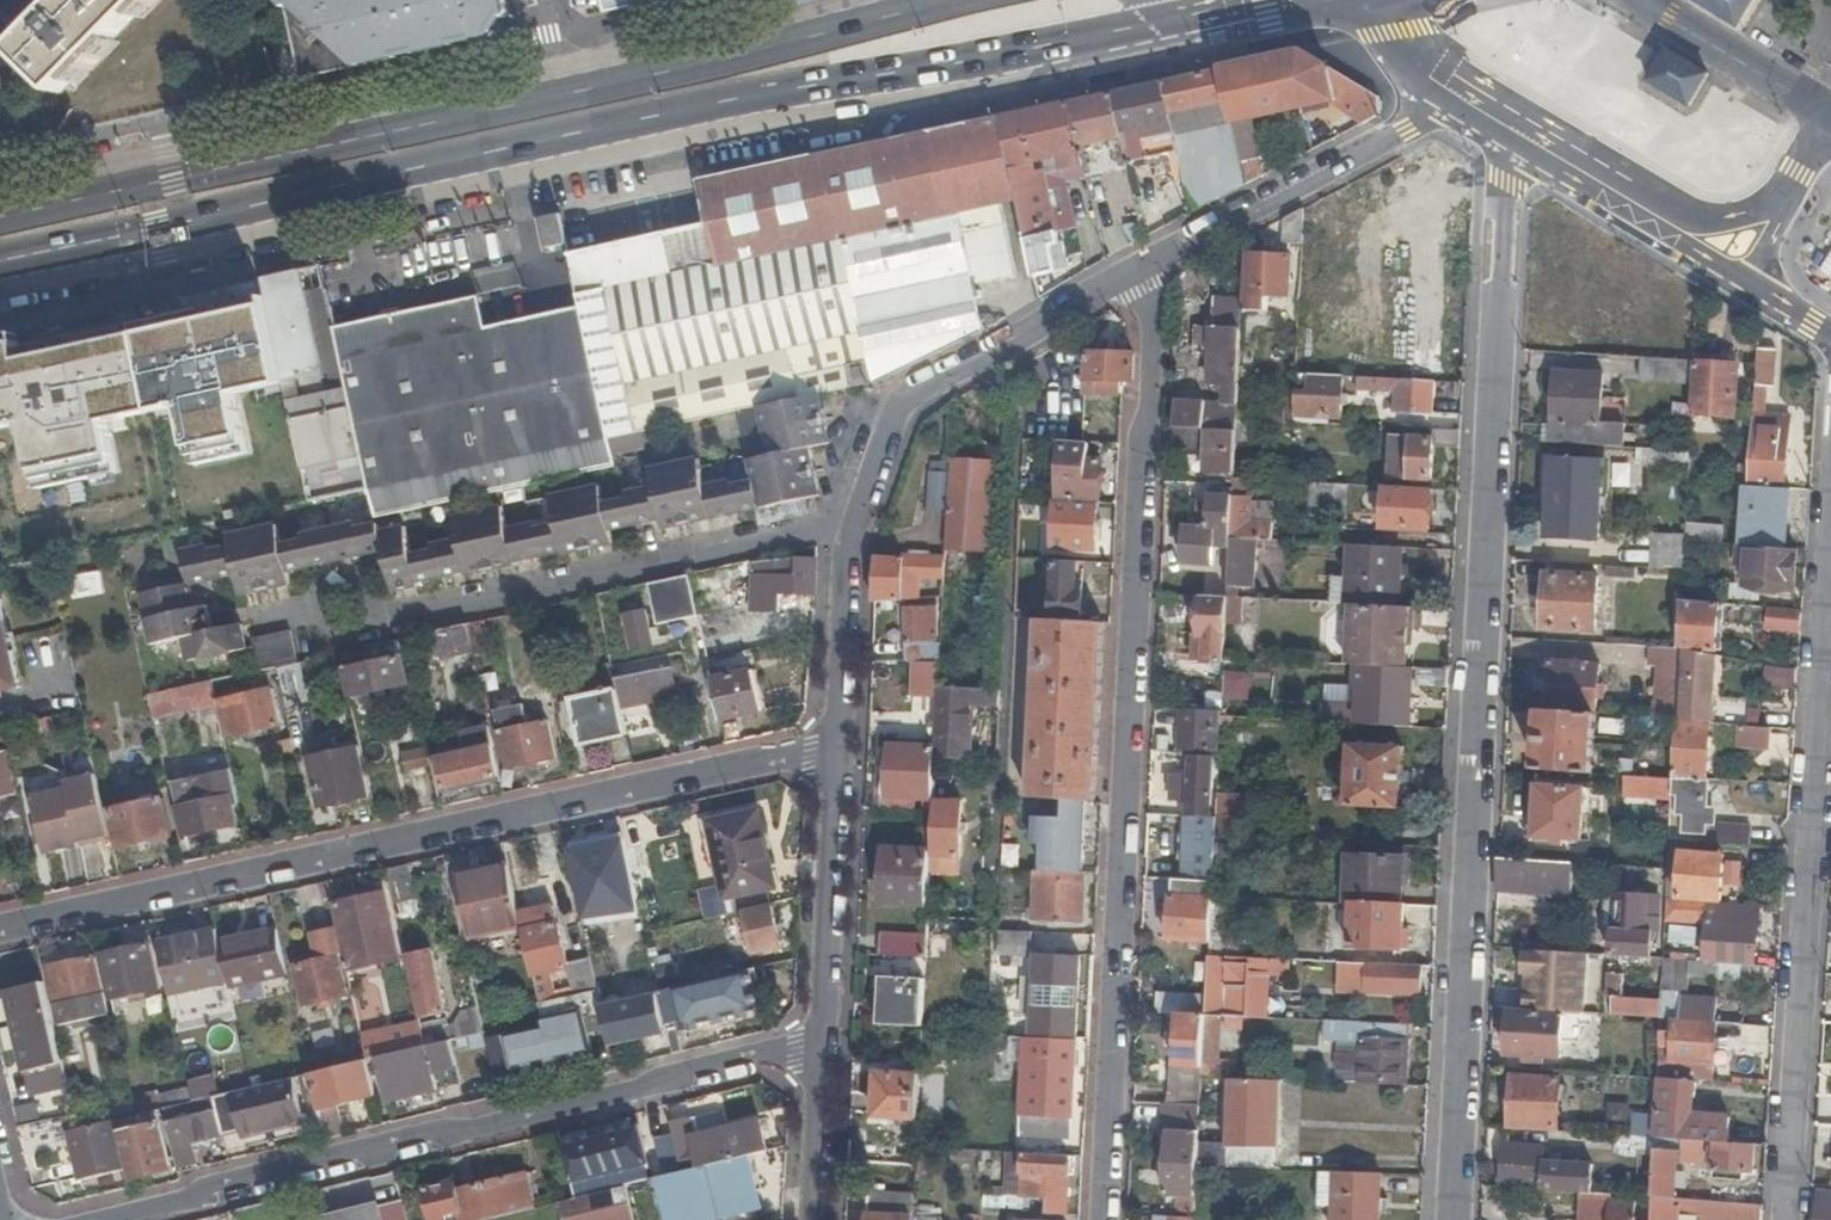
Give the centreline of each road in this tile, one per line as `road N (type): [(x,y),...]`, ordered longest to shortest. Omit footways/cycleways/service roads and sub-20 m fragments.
road 1 (primary): [(0,270),(724,111),(993,67),(1194,23)]
road 2 (unclassified): [(1451,1219),(1506,181),(1524,150)]
road 3 (residential): [(1101,1219),(1158,262)]
road 4 (residential): [(839,747),(0,927)]
road 5 (residential): [(84,1219),(825,1040)]
road 6 (unclassified): [(1830,541),(1775,1219)]
road 7 (residential): [(856,524),(308,640)]
road 8 (primary): [(539,98),(0,213)]
road 9 (residential): [(1023,337),(1003,790)]
road 10 (primary): [(955,0),(539,98)]
road 11 (secondary): [(1794,196),(1696,220),(1475,87)]
road 12 (residential): [(1158,262),(1408,130),(1446,101)]
road 13 (residential): [(825,1040),(839,747)]
road 14 (residential): [(856,524),(903,404),(1023,337)]
road 15 (secondary): [(1524,150),(1743,277)]
road 16 (residential): [(839,747),(856,524)]
road 17 (residential): [(815,1219),(825,1040)]
road 18 (secondary): [(1309,0),(1446,101)]
road 19 (residential): [(1023,337),(1158,262)]
road 20 (secondary): [(1475,87),(1437,64),(1377,0)]

